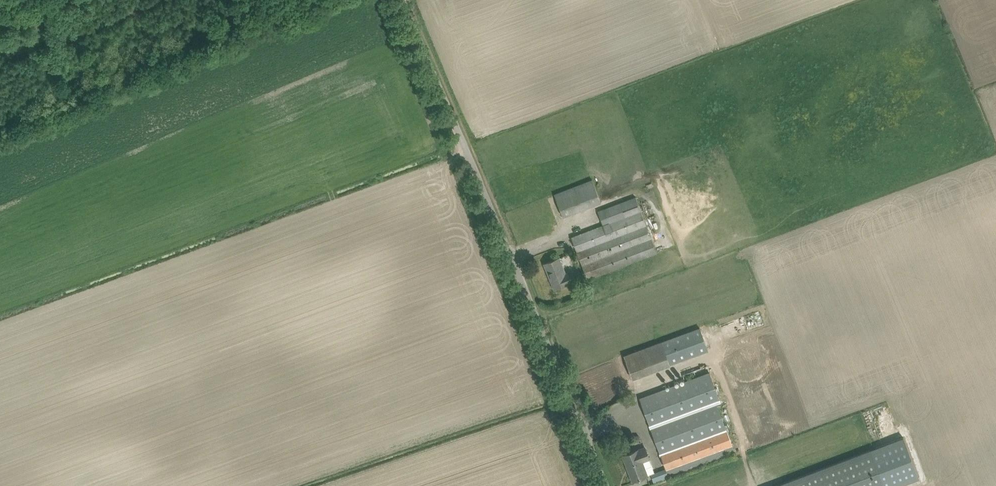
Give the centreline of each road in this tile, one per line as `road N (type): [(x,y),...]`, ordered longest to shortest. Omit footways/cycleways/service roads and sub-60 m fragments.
road 1 (unclassified): [(608,485),(401,0)]

